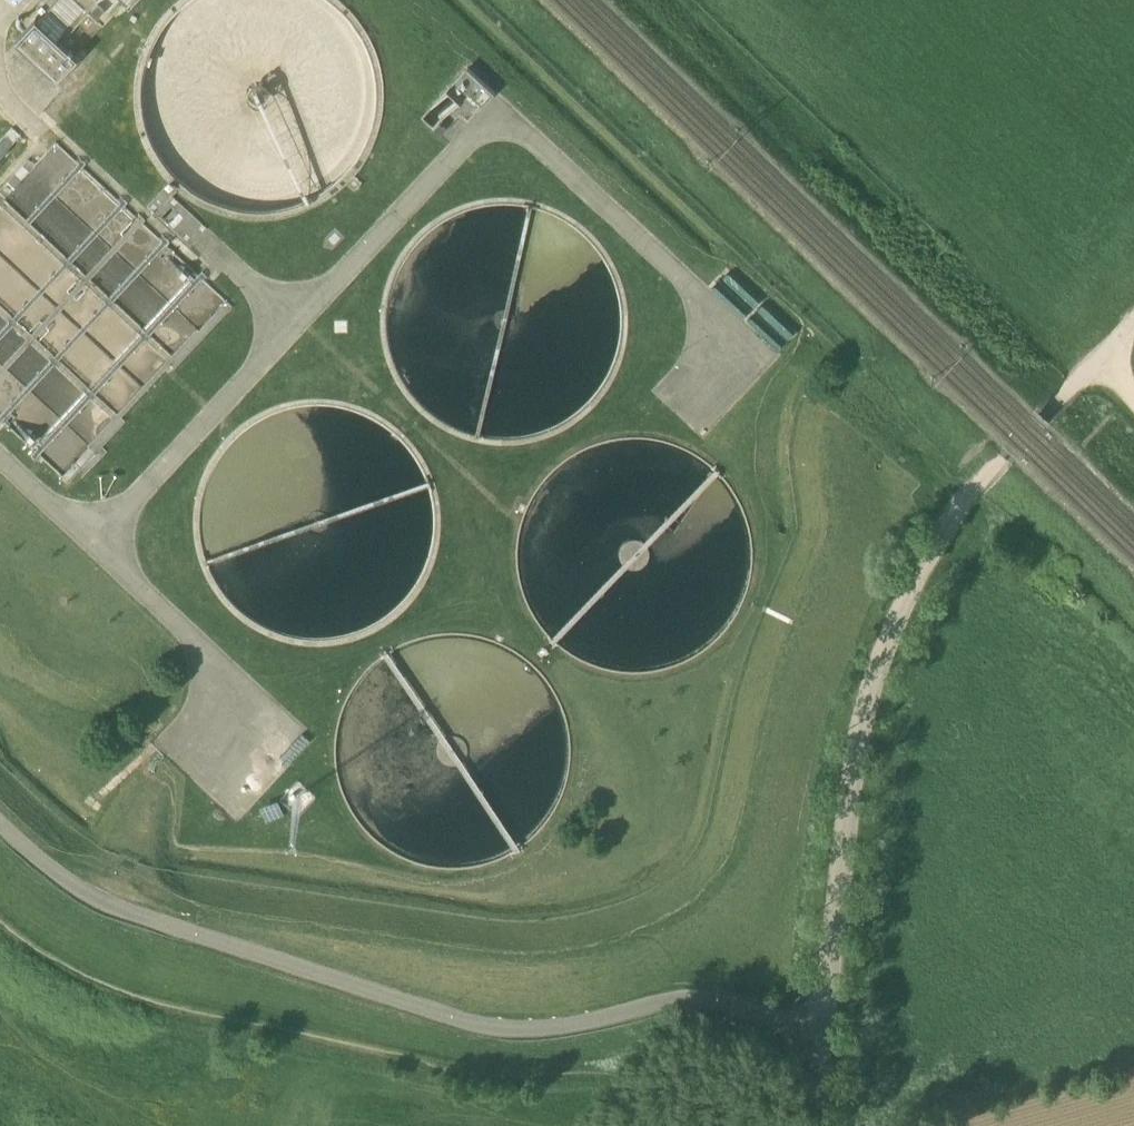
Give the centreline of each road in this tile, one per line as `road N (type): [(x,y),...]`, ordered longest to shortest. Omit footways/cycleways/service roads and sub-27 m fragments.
road 1 (unclassified): [(819,1125),(853,767),(922,568),(976,487),(1133,318)]
road 2 (track): [(721,1125),(631,1087),(586,1078),(484,1078),(114,999),(35,965),(0,933)]

